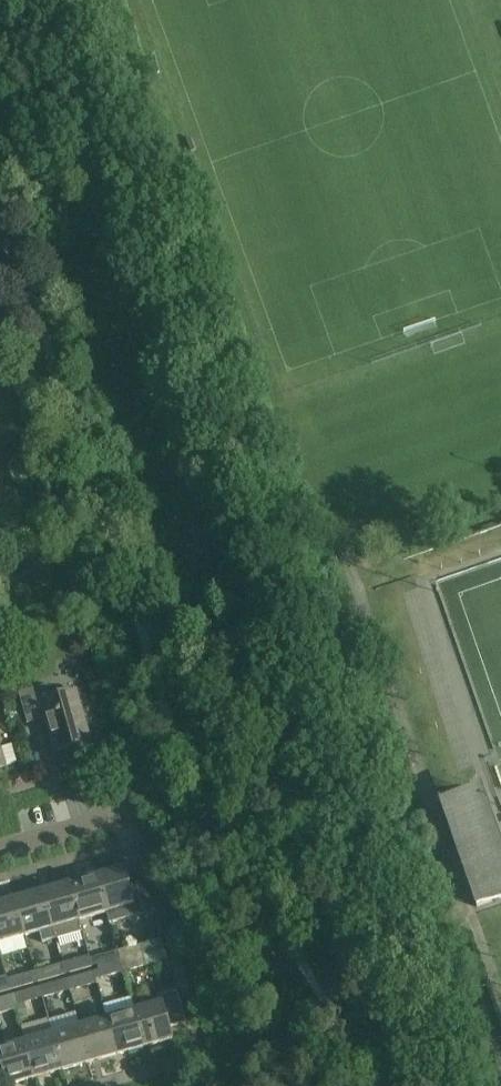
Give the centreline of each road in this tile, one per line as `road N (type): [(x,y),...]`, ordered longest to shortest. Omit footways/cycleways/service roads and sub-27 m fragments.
road 1 (residential): [(0,850),(133,805)]

